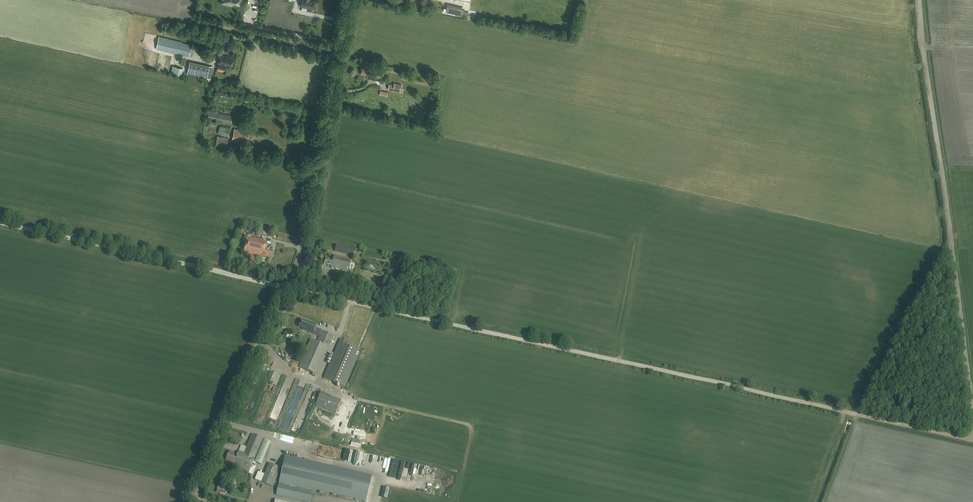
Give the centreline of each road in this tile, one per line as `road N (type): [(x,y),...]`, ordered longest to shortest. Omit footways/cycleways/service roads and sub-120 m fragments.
road 1 (track): [(0,222),(972,440)]
road 2 (unclassified): [(190,501),(300,254),(348,0)]
road 3 (track): [(972,415),(918,0)]

